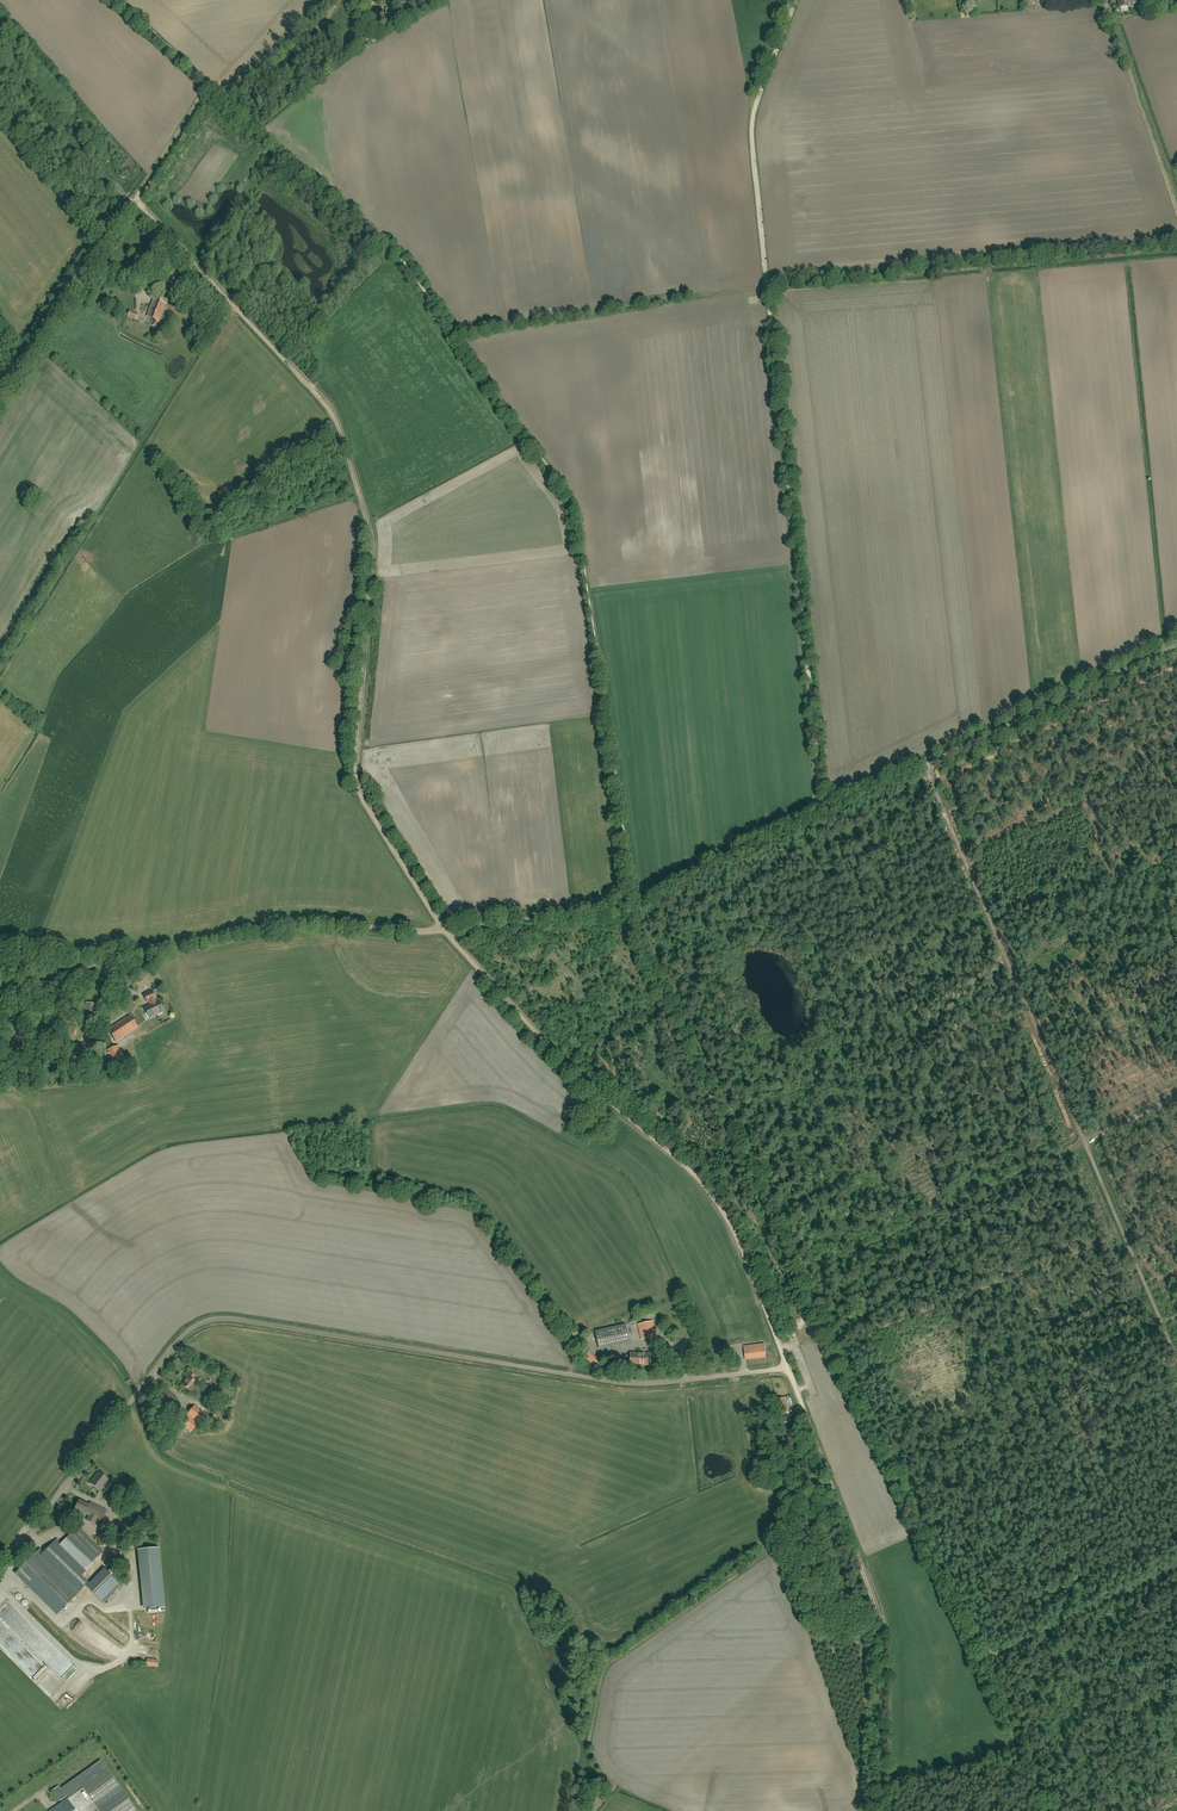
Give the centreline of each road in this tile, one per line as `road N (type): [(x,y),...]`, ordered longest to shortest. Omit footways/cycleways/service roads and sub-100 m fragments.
road 1 (track): [(787,1368),(734,1232),(708,1191),(572,1072),(495,990),(450,938),(363,802),(355,766),(371,543),(334,419),(134,204)]
road 2 (unclassified): [(0,1570),(175,1344),(207,1321),(623,1382),(787,1368)]
road 3 (track): [(795,0),(752,139),(822,813)]
road 4 (track): [(1176,645),(635,904)]
road 5 (track): [(930,763),(1009,976),(1084,1142),(1176,1098)]
road 6 (unclassified): [(882,1778),(877,1615),(787,1368)]
road 7 (track): [(1176,247),(770,288)]
road 8 (track): [(449,930),(291,923),(120,960)]
road 9 (unclassified): [(0,401),(135,201)]
road 10 (track): [(1084,1142),(1176,1362)]
road 11 (track): [(983,1662),(1176,1568)]
road 12 (track): [(1109,16),(1176,213)]
road 13 (track): [(635,904),(449,930)]
road 14 (track): [(135,201),(202,93)]
road 15 (unclassified): [(0,993),(120,960)]

